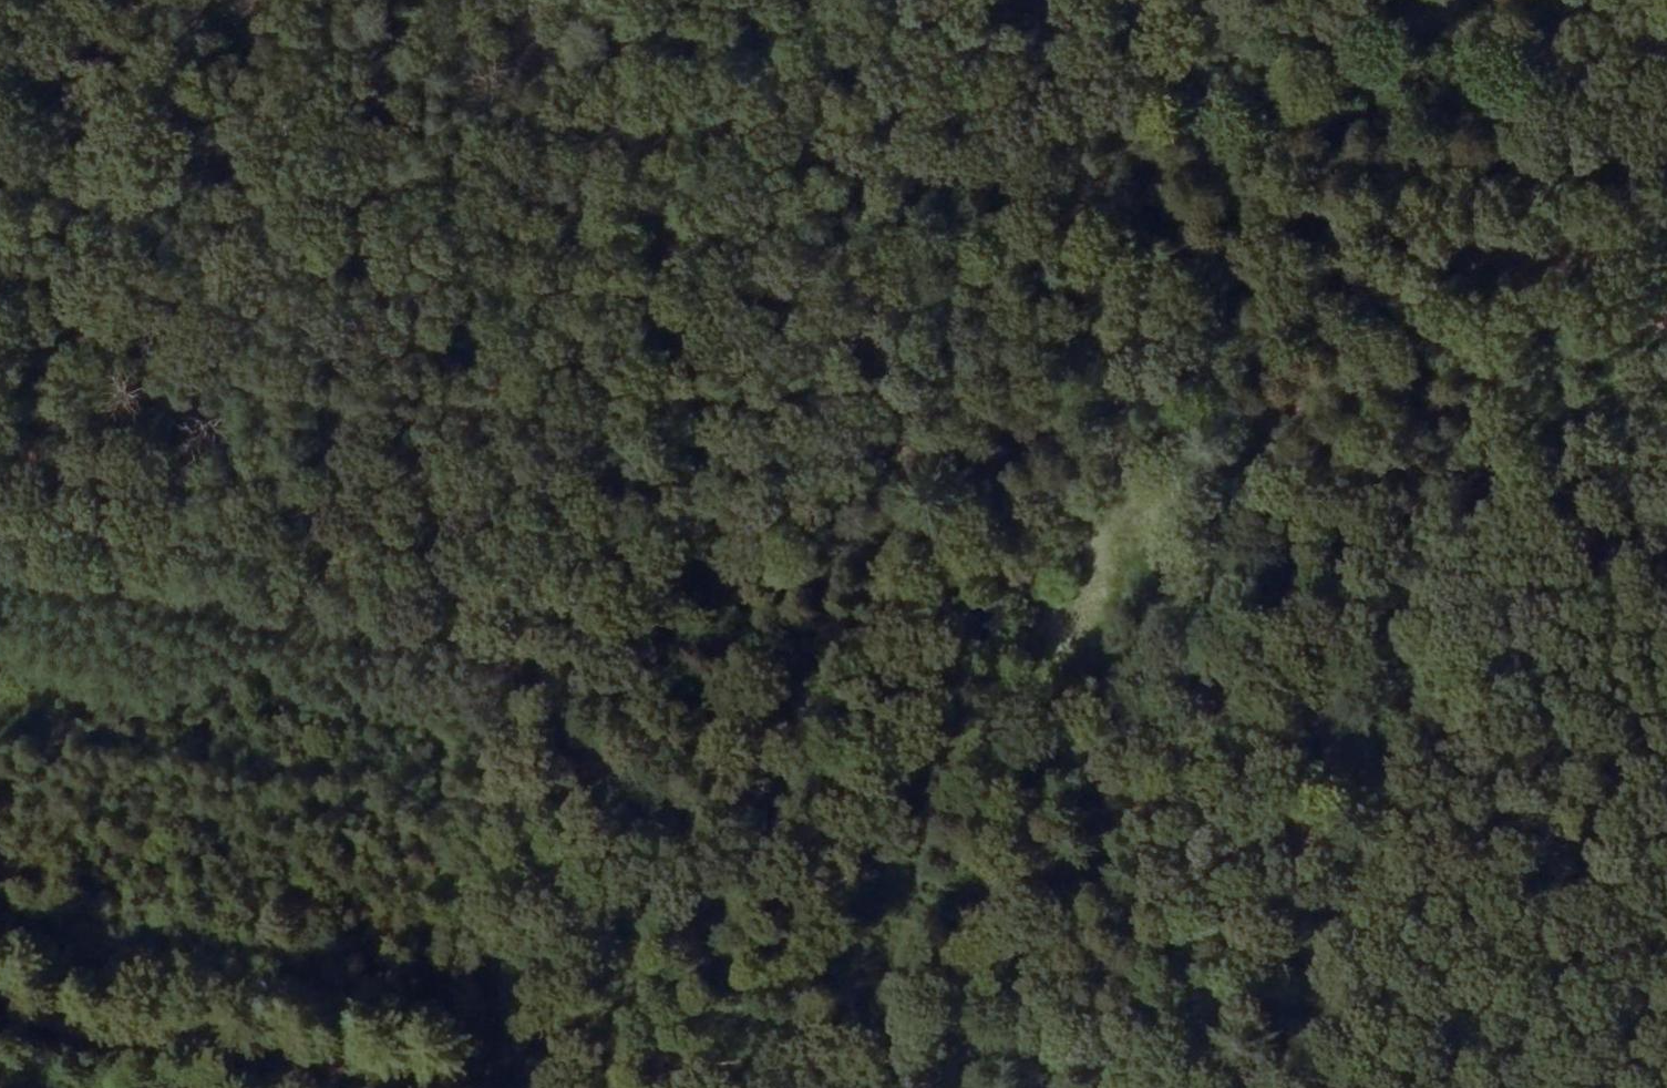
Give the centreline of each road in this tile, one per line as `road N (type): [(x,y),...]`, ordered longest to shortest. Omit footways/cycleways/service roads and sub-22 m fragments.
road 1 (track): [(0,1024),(395,1087)]

